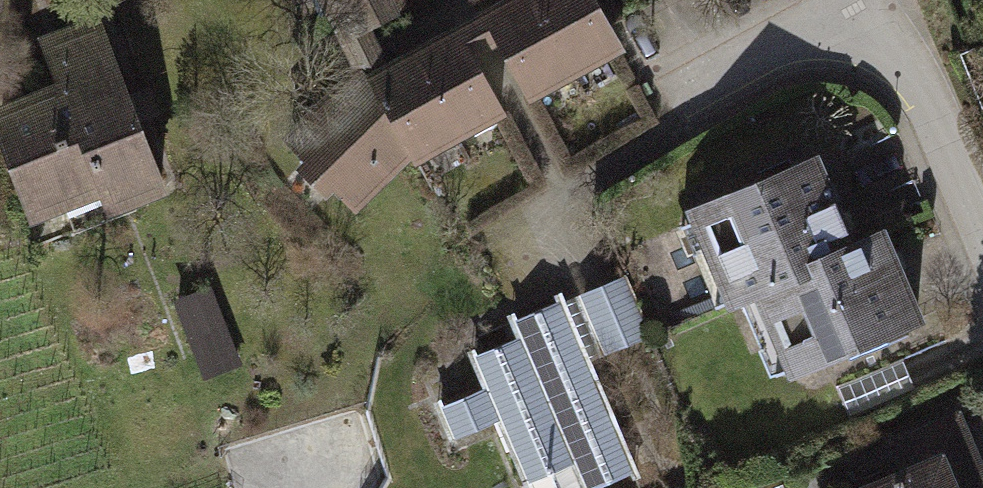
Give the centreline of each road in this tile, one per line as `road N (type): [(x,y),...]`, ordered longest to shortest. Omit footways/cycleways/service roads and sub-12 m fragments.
road 1 (residential): [(873,0),(982,227)]
road 2 (residential): [(659,99),(827,0)]

